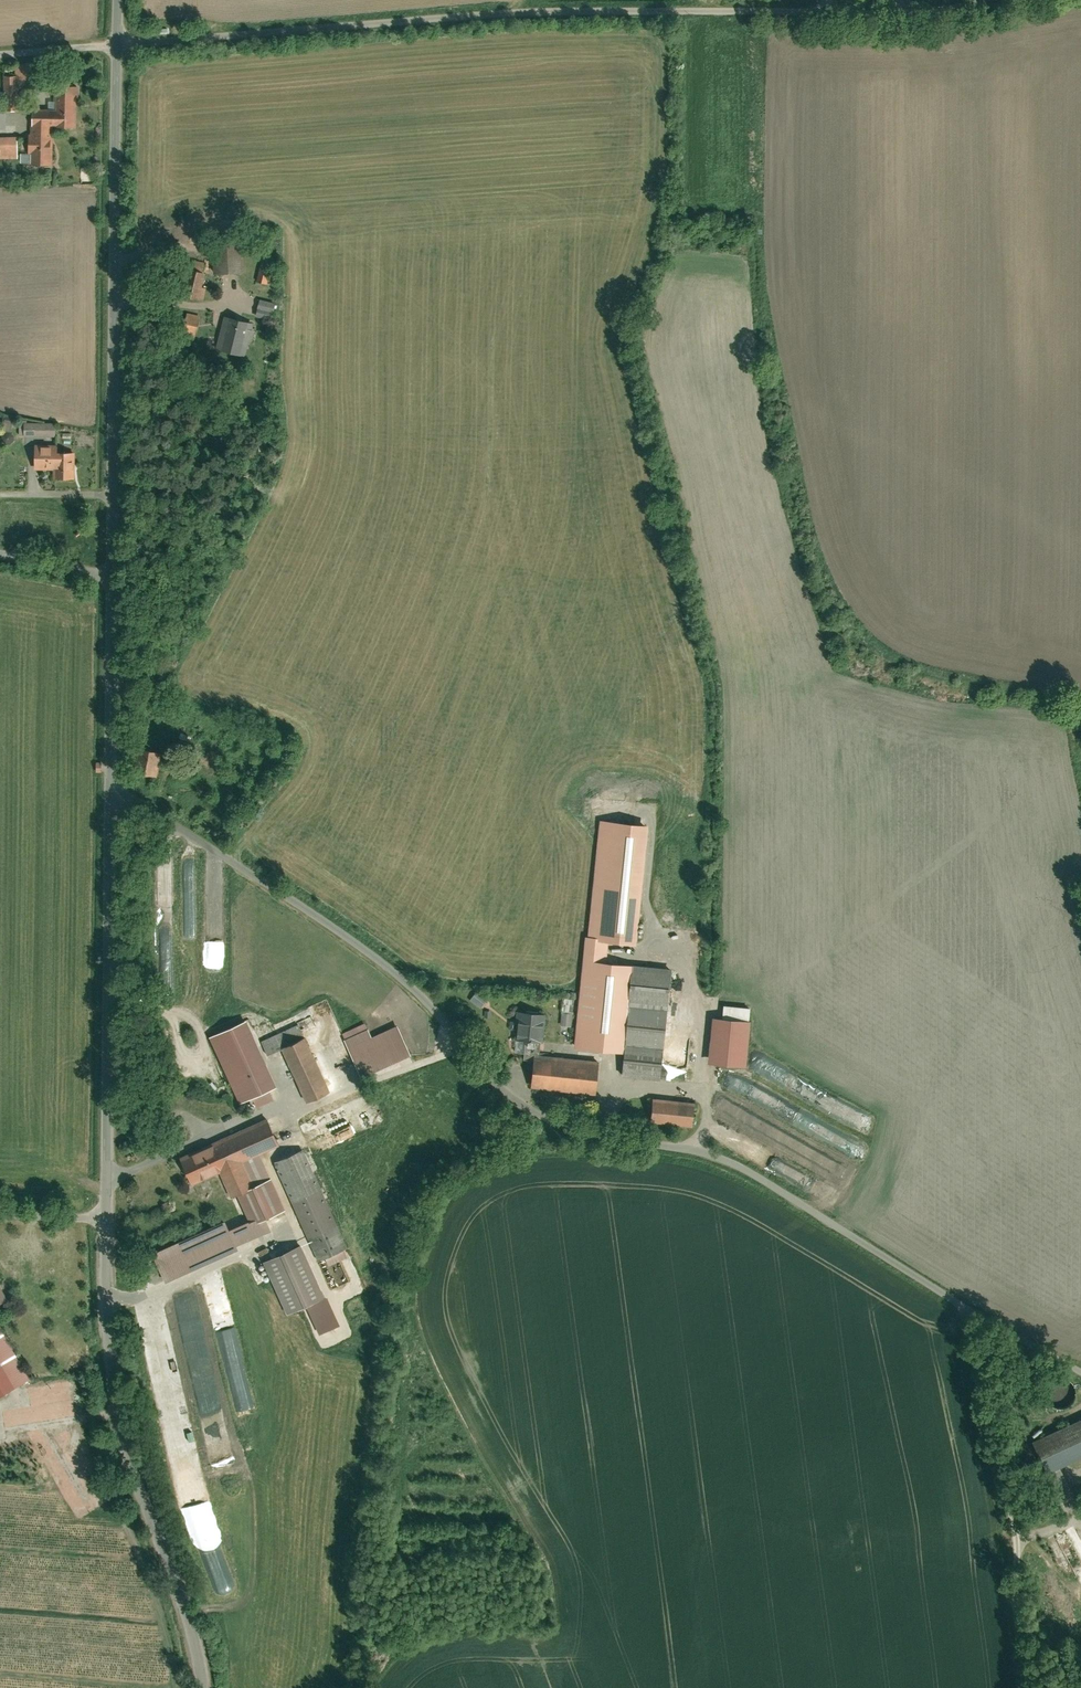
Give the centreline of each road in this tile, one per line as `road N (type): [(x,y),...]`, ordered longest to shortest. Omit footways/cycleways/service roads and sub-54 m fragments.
road 1 (unclassified): [(113,788),(257,876),(416,989),(512,1096),(612,1139),(701,1150),(1080,1365)]
road 2 (unclassified): [(118,43),(483,14),(821,10)]
road 3 (unclassified): [(113,577),(118,43)]
road 4 (unclassified): [(204,1687),(187,1612),(121,1429),(107,1216)]
road 5 (unclassified): [(107,1216),(113,788)]
road 6 (track): [(960,1302),(1020,1542),(1012,1628),(1019,1687)]
road 7 (unclassified): [(113,788),(113,577)]
road 8 (track): [(821,10),(922,14),(982,0)]
road 9 (track): [(118,1415),(0,1438)]

